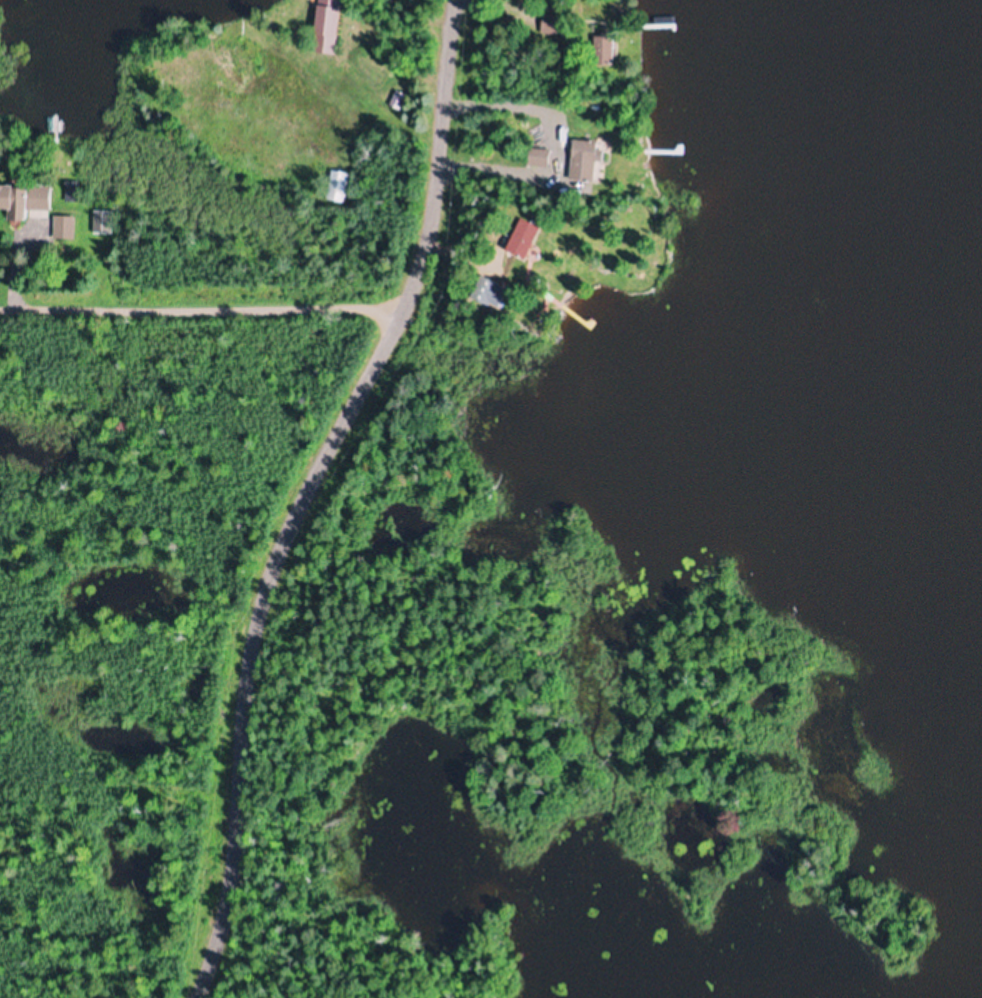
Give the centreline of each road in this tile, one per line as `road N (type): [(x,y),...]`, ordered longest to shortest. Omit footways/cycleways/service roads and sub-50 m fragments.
road 1 (residential): [(197,997),(234,785),(234,644),(404,312),(493,0)]
road 2 (residential): [(404,312),(0,311)]

